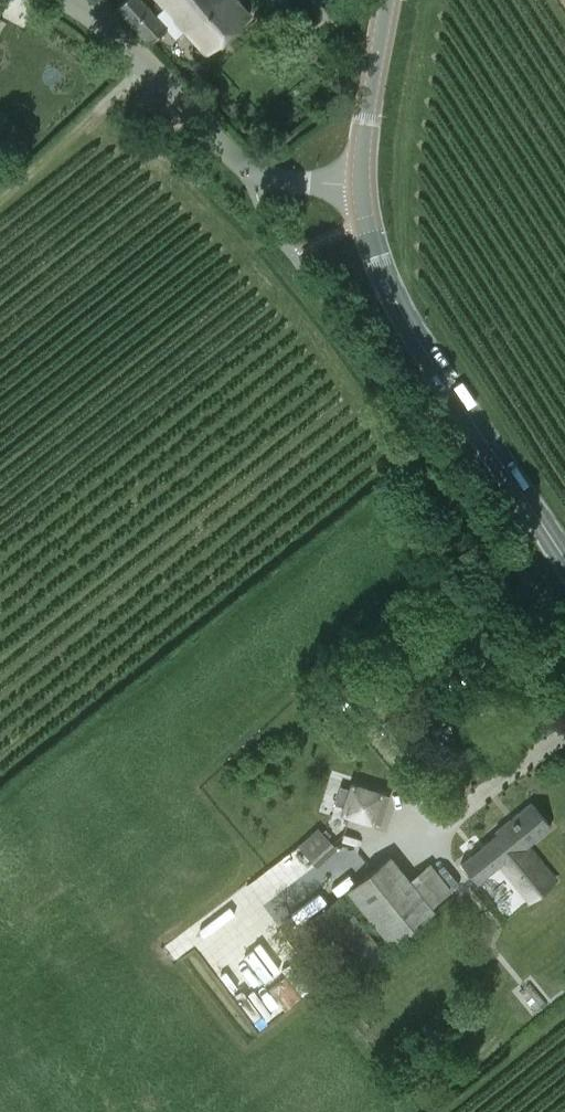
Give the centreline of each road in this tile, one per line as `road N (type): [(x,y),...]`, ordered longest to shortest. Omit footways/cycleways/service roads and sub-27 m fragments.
road 1 (secondary): [(564,559),(402,313),(374,248),(362,191)]
road 2 (unclassified): [(362,191),(253,172),(132,48),(68,0)]
road 3 (secondary): [(362,191),(387,0)]

